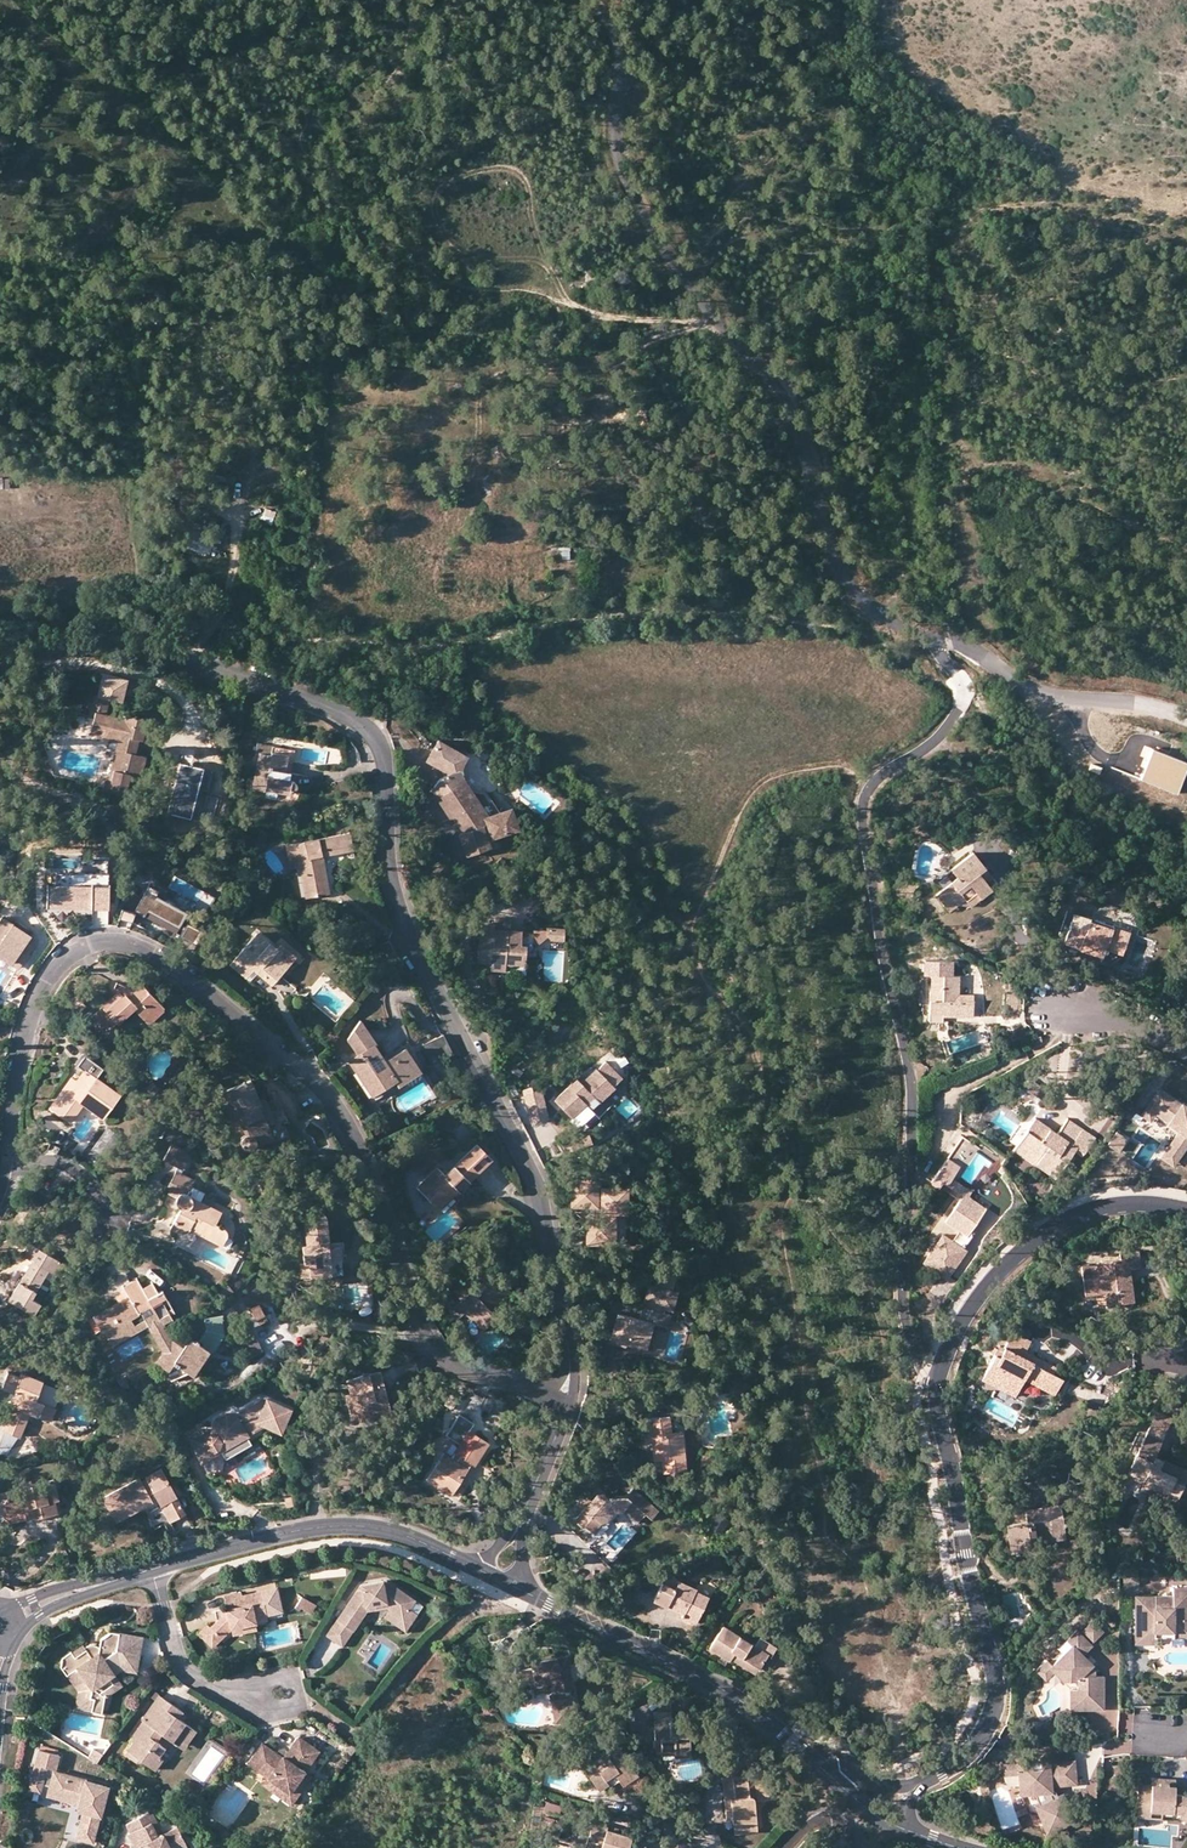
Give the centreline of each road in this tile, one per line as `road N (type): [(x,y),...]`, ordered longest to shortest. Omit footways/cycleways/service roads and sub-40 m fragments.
road 1 (residential): [(570,1398),(538,1198),(406,927),(389,862),(383,764),(371,736),(313,703),(152,649),(68,648),(0,661)]
road 2 (residential): [(5,1157),(43,984),(95,944),(139,945),(312,1076),(341,1112),(378,1186),(414,1309),(435,1353),(490,1379),(570,1398)]
road 3 (residential): [(938,1381),(922,1369),(905,1316),(911,1081),(881,946),(864,808),(872,785),(934,742),(962,702),(967,690),(938,644)]
road 4 (residential): [(938,644),(898,626),(844,578),(827,544),(791,412),(760,366),(714,320),(627,181),(616,143),(621,44),(593,0)]
road 5 (track): [(467,394),(515,371),(604,369),(714,320),(624,318),(580,308),(536,258)]
road 6 (residential): [(936,1774),(968,1755),(991,1725),(999,1679),(965,1554),(938,1381)]
road 7 (track): [(491,378),(479,395),(477,454),(450,529),(424,536),(402,531),(386,478),(467,394)]
road 8 (tertiary): [(829,1775),(712,1680),(524,1591)]
road 9 (tertiary): [(477,1568),(394,1534),(346,1526),(152,1571)]
road 10 (residential): [(938,1381),(960,1325),(996,1272),(1058,1223),(1113,1204),(1186,1209)]
road 11 (track): [(536,258),(523,234),(529,189),(519,171),(478,170),(437,191),(438,223),(457,247),(524,259)]
road 12 (residential): [(938,644),(961,645),(1059,696),(1134,704),(1186,720)]
road 13 (residential): [(152,1571),(171,1640),(189,1670),(223,1690),(278,1693)]
road 14 (tertiary): [(152,1571),(37,1606),(0,1626)]
road 15 (track): [(580,308),(435,281)]
road 16 (residential): [(5,1157),(71,1165),(115,1216)]
road 17 (residential): [(1068,1010),(1134,1026),(1186,1053)]

